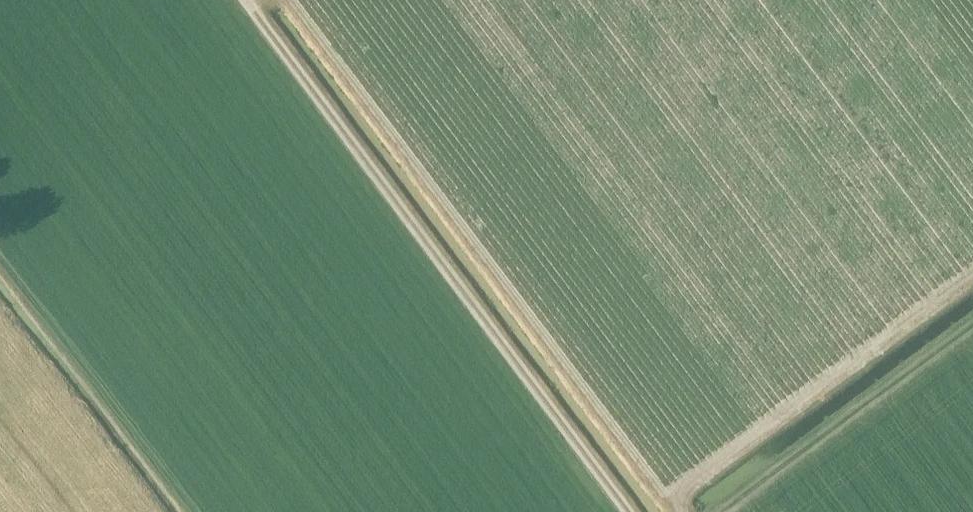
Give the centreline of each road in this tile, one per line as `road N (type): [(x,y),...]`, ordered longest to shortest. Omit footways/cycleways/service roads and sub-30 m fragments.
road 1 (track): [(631,511),(250,0)]

